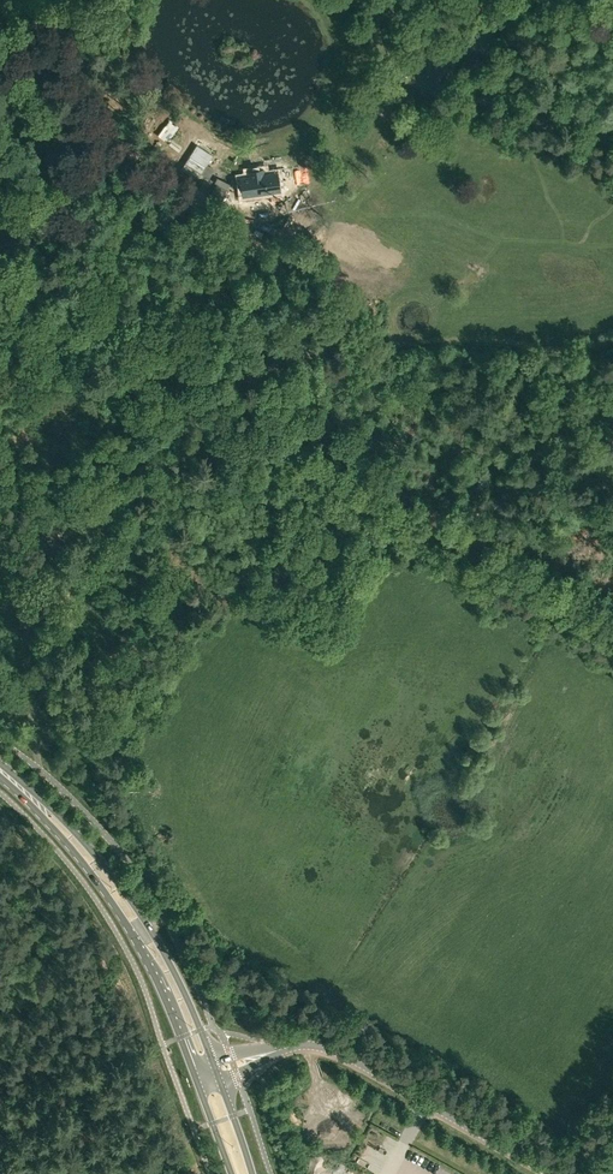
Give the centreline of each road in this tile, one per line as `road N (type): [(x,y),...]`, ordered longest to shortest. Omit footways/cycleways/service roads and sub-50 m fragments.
road 1 (secondary): [(212,1060),(183,987),(122,888),(55,810),(0,764)]
road 2 (secondary): [(0,774),(107,893),(158,983),(193,1066)]
road 3 (tertiary): [(556,1173),(328,1048),(287,1047)]

